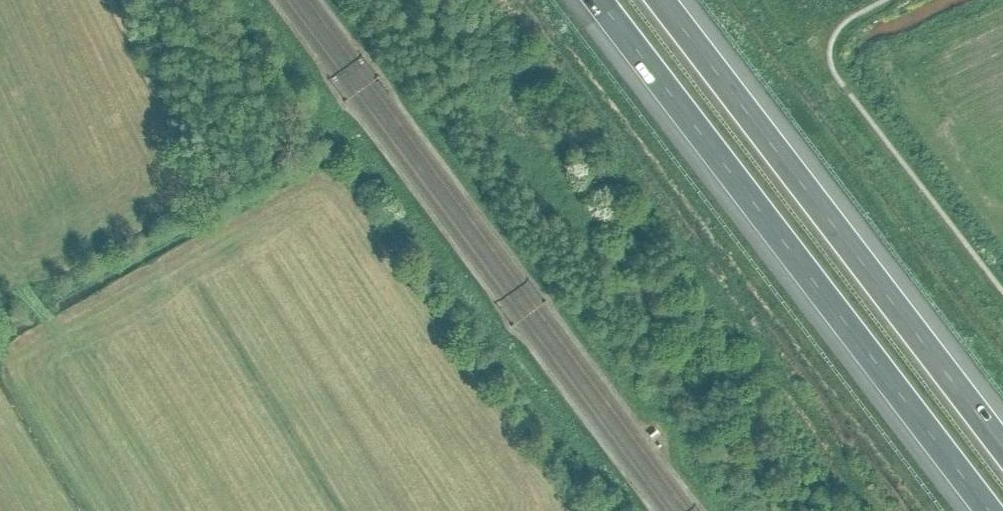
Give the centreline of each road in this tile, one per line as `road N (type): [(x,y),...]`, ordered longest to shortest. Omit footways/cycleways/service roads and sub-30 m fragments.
road 1 (motorway): [(597,0),(986,510)]
road 2 (motorway): [(1002,453),(658,0)]

